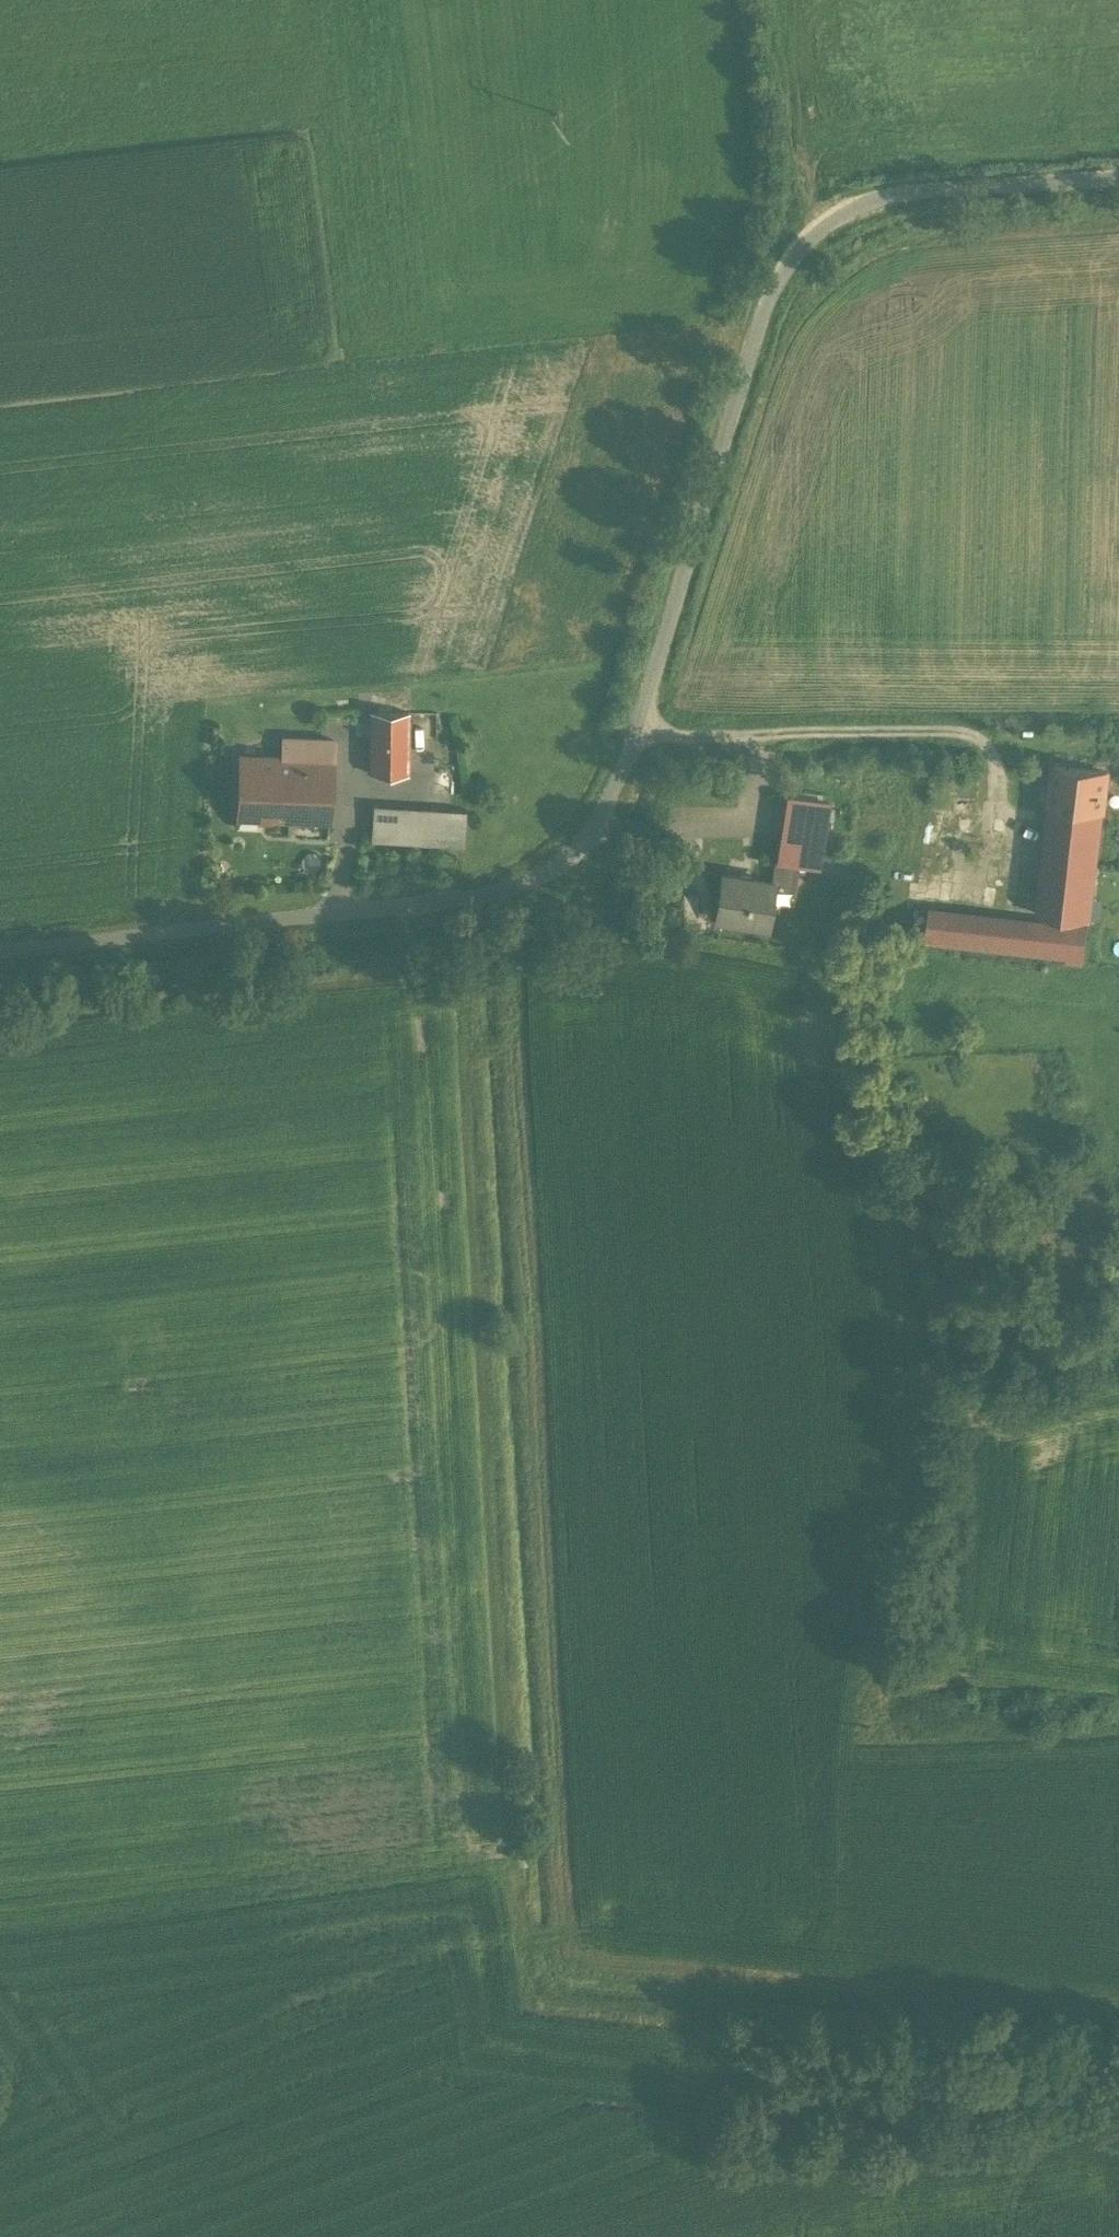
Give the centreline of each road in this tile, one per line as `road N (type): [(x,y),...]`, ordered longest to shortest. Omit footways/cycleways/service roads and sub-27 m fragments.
road 1 (unclassified): [(0,949),(419,905),(482,895),(545,873),(596,825),(623,768),(764,305),(792,254),(835,215),(906,192),(1118,178)]
road 2 (track): [(995,760),(987,850),(875,912),(873,1030),(915,1340),(884,1687)]

